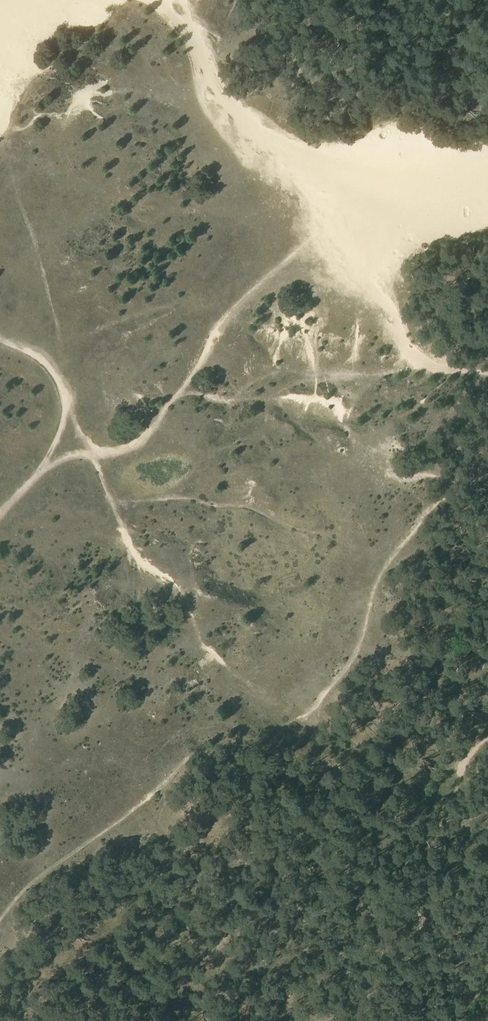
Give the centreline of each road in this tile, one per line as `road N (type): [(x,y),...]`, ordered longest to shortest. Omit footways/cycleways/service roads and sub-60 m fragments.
road 1 (track): [(43,467),(140,440),(196,370),(231,310),(373,189)]
road 2 (track): [(180,0),(211,75),(239,117),(333,175)]
road 3 (track): [(0,513),(43,467),(67,406),(52,369),(0,339)]
road 4 (track): [(487,177),(407,191),(333,175)]

